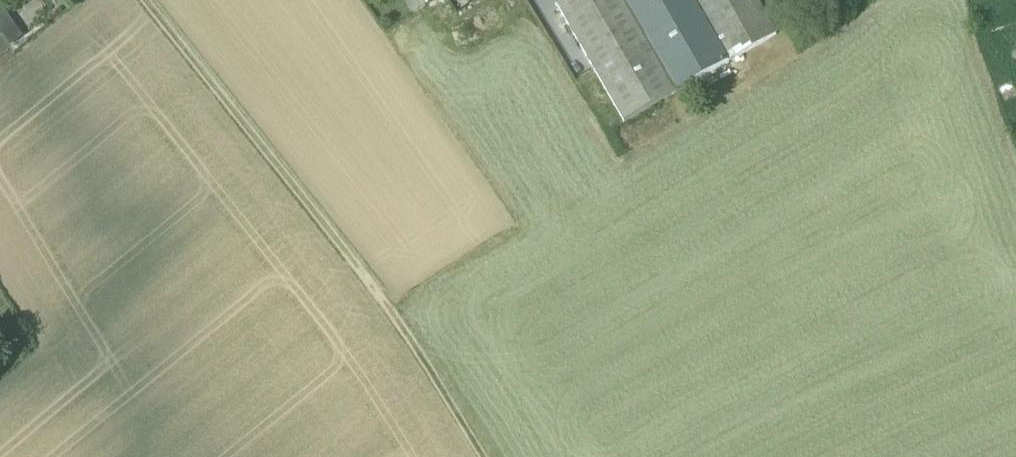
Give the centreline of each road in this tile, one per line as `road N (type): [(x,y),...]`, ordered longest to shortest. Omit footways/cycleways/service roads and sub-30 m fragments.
road 1 (track): [(490,456),(401,312),(150,0)]

